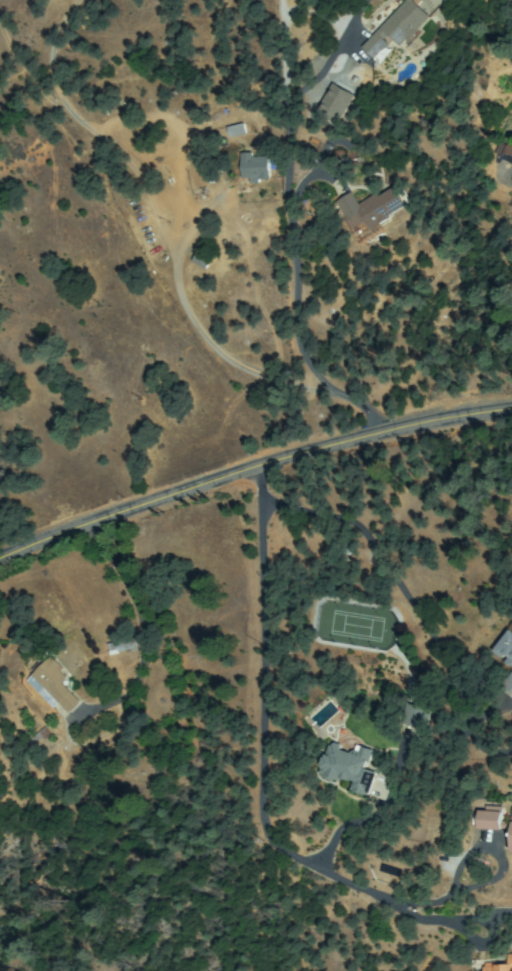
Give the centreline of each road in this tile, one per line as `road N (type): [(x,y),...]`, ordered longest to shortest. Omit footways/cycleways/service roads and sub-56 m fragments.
road 1 (residential): [(0,553),(284,458),(511,410)]

